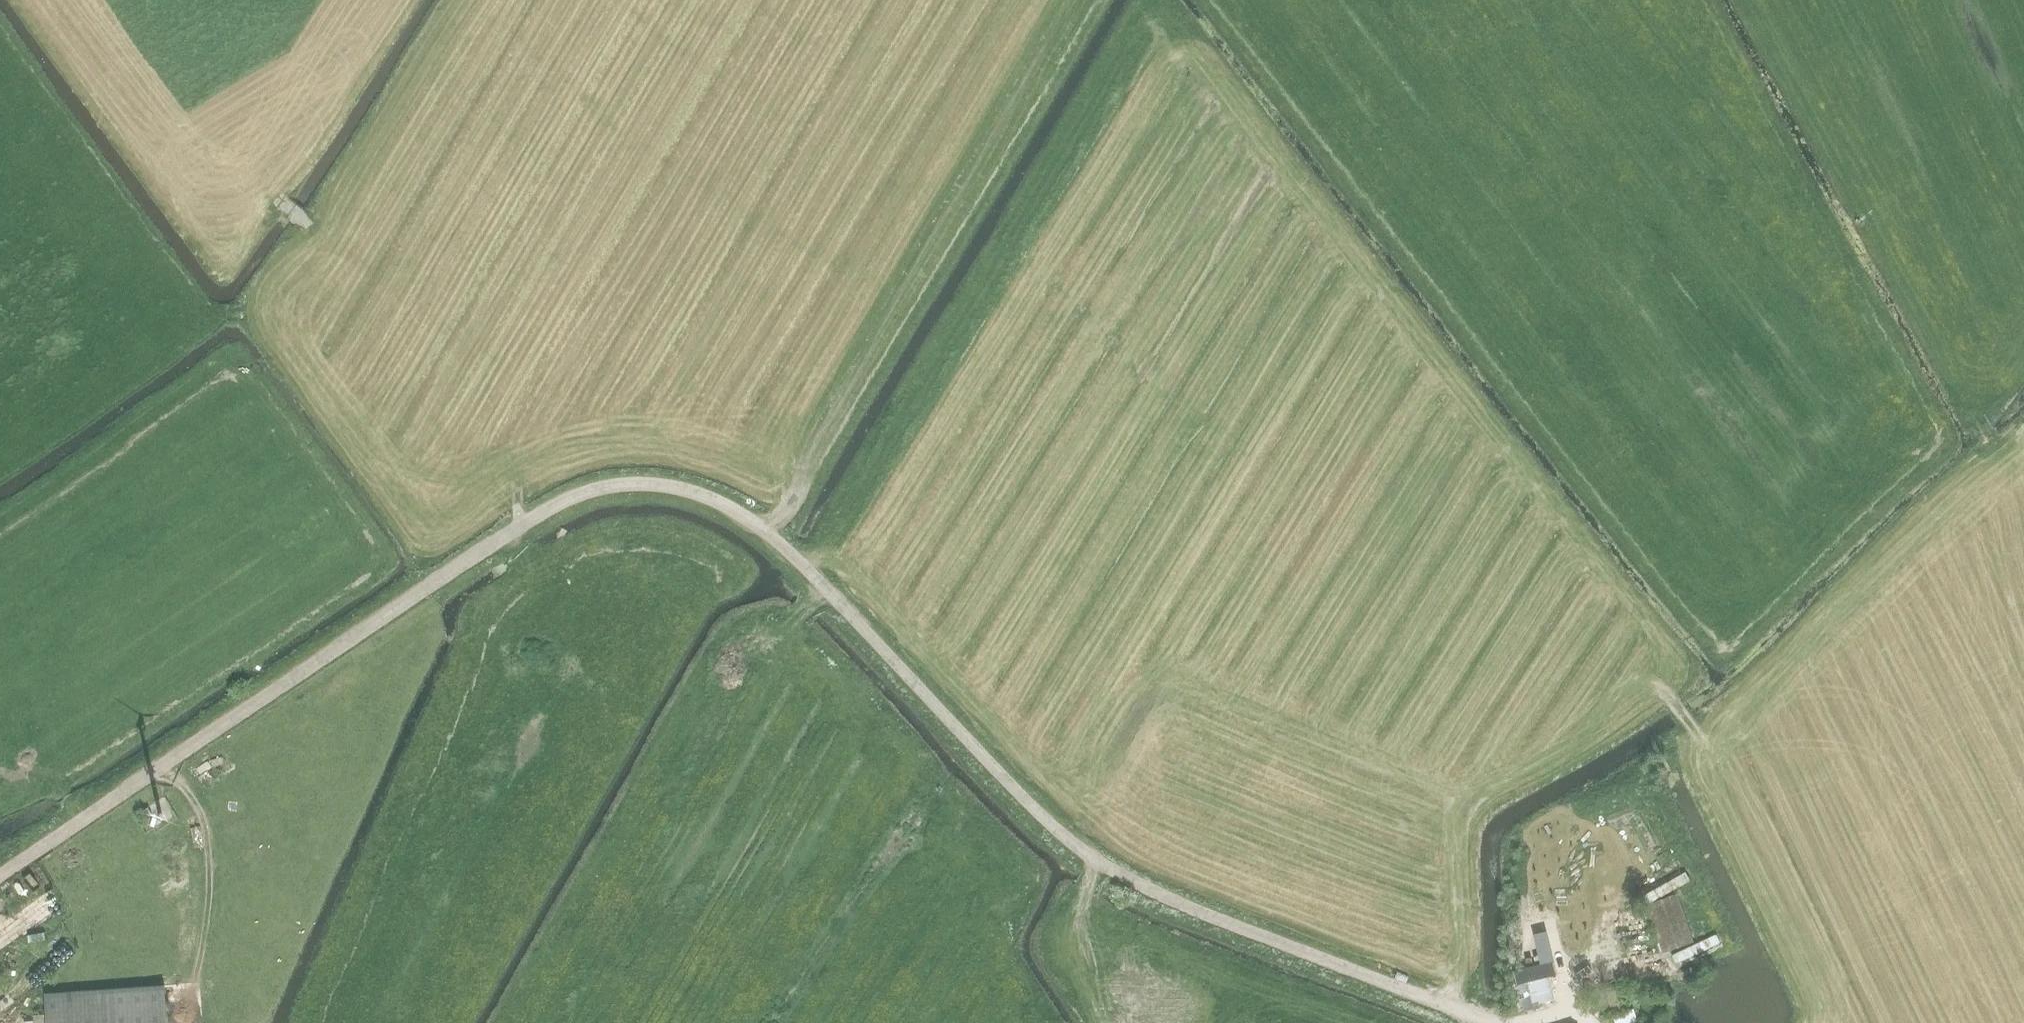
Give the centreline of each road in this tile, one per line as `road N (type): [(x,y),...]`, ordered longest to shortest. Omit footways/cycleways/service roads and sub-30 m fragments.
road 1 (track): [(158,769),(196,804),(207,838),(211,886),(200,963)]

